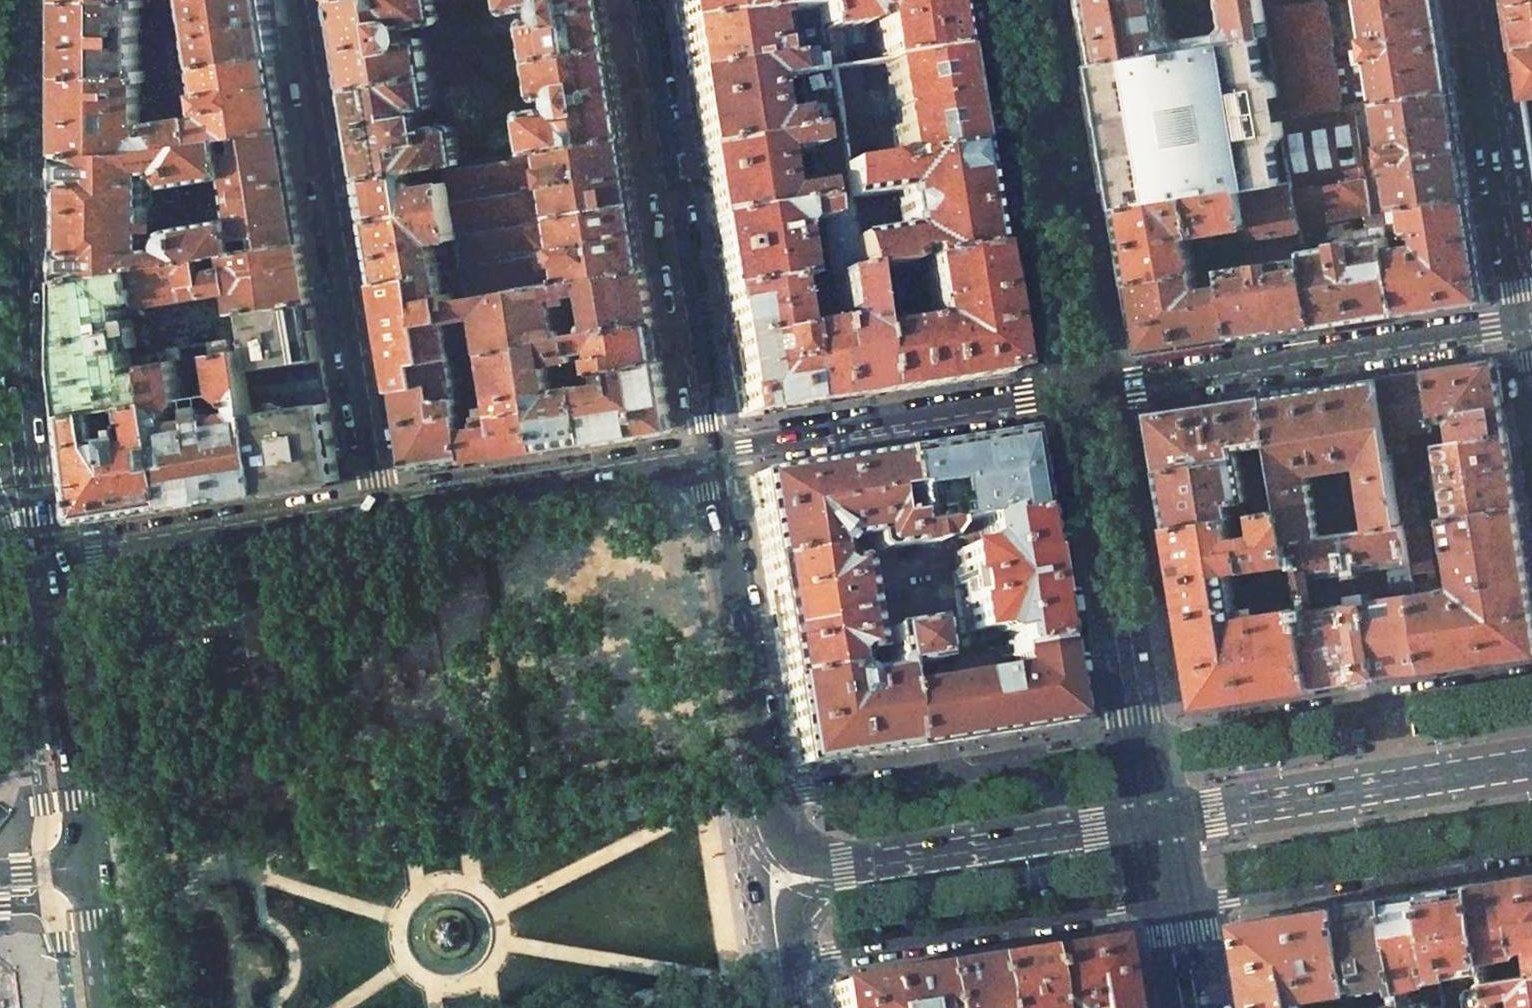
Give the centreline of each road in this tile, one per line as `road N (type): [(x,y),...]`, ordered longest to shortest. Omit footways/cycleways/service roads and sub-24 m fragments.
road 1 (primary): [(25,0),(18,340),(53,561)]
road 2 (residential): [(305,0),(382,509)]
road 3 (residential): [(711,454),(638,0)]
road 4 (residential): [(1524,323),(1079,392)]
road 5 (secondary): [(1152,824),(1079,392)]
road 6 (secondary): [(805,877),(764,797),(711,454)]
road 7 (secondary): [(1079,392),(1012,0)]
road 8 (secondary): [(1531,769),(1152,824)]
road 9 (residential): [(1079,392),(711,454)]
road 10 (secondary): [(1152,824),(805,877)]
road 11 (secondary): [(711,454),(382,509)]
road 12 (secondary): [(382,509),(53,561)]
road 13 (residential): [(1474,0),(1524,323)]
road 14 (primary): [(53,561),(91,871)]
road 15 (secondary): [(1183,1007),(1152,824)]
road 16 (primary): [(91,871),(108,1007)]
road 17 (residential): [(805,877),(792,921),(797,1007)]

